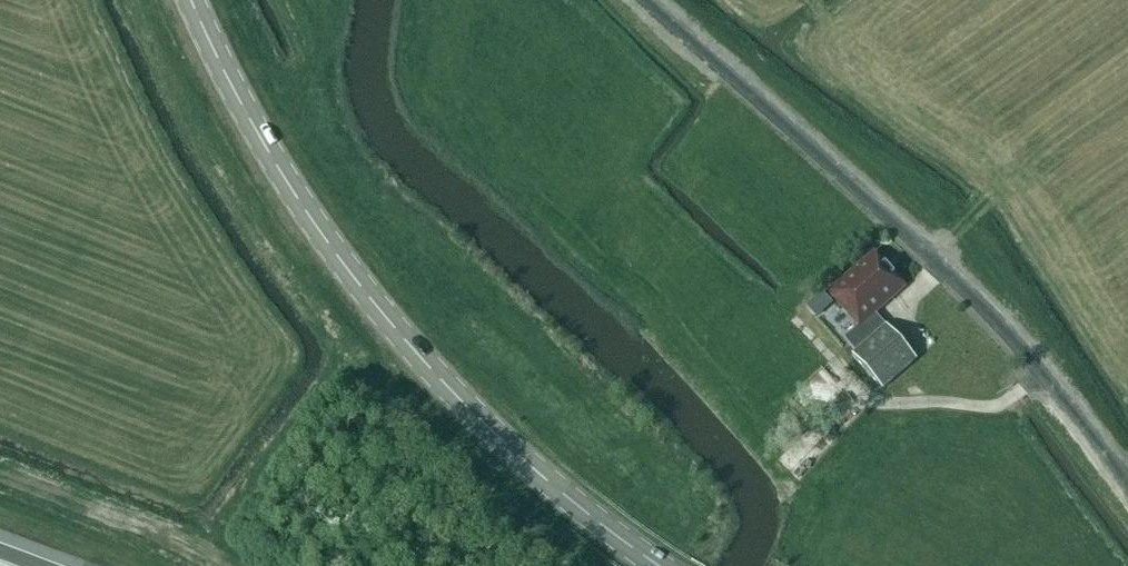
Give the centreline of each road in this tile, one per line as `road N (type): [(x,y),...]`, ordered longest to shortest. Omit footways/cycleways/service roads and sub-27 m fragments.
road 1 (tertiary): [(659,565),(567,506),(466,413),(381,318),(234,102),(188,0)]
road 2 (unclassified): [(1127,485),(979,303),(648,0)]

